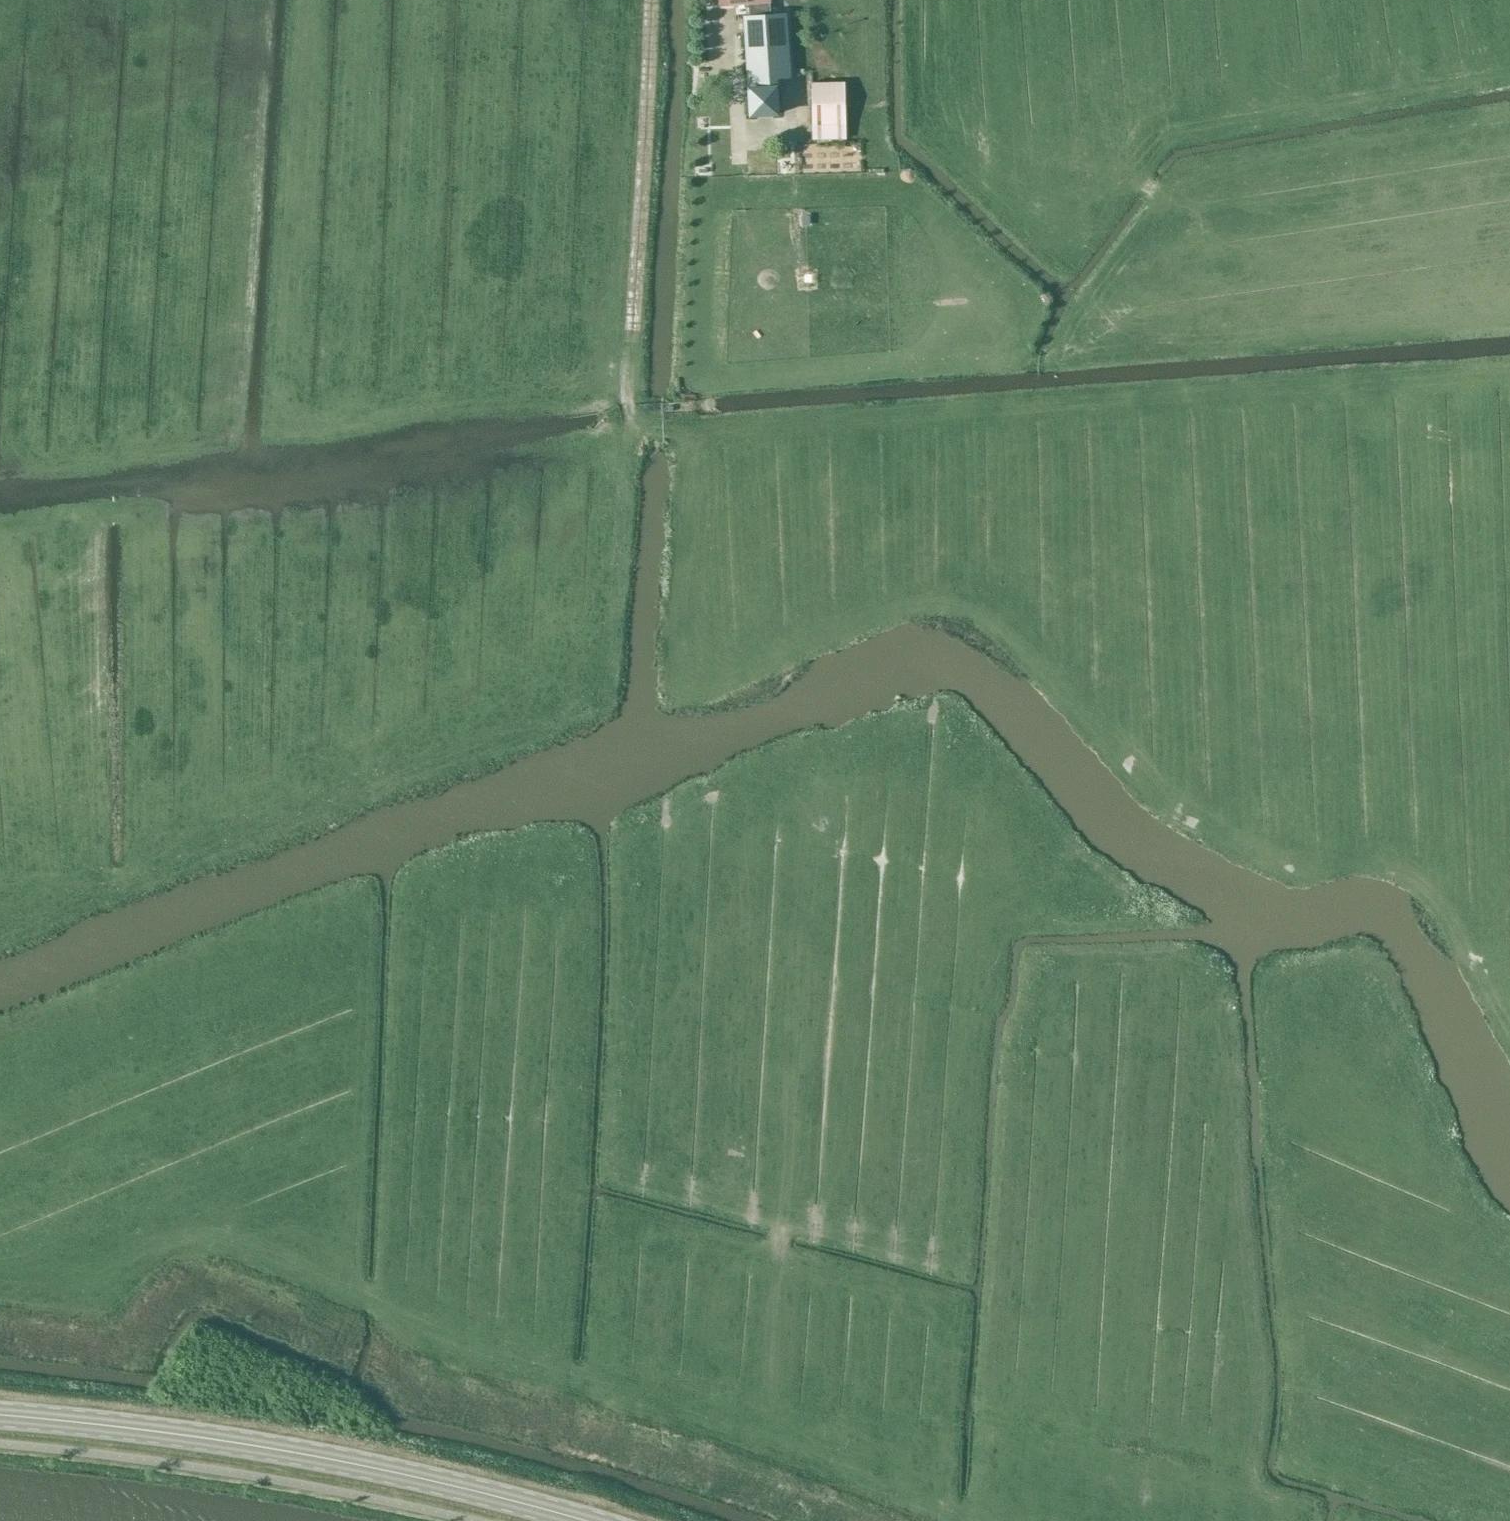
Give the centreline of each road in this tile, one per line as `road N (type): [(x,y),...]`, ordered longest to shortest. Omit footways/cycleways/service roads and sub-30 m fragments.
road 1 (primary): [(589,1520),(302,1456),(0,1416)]

